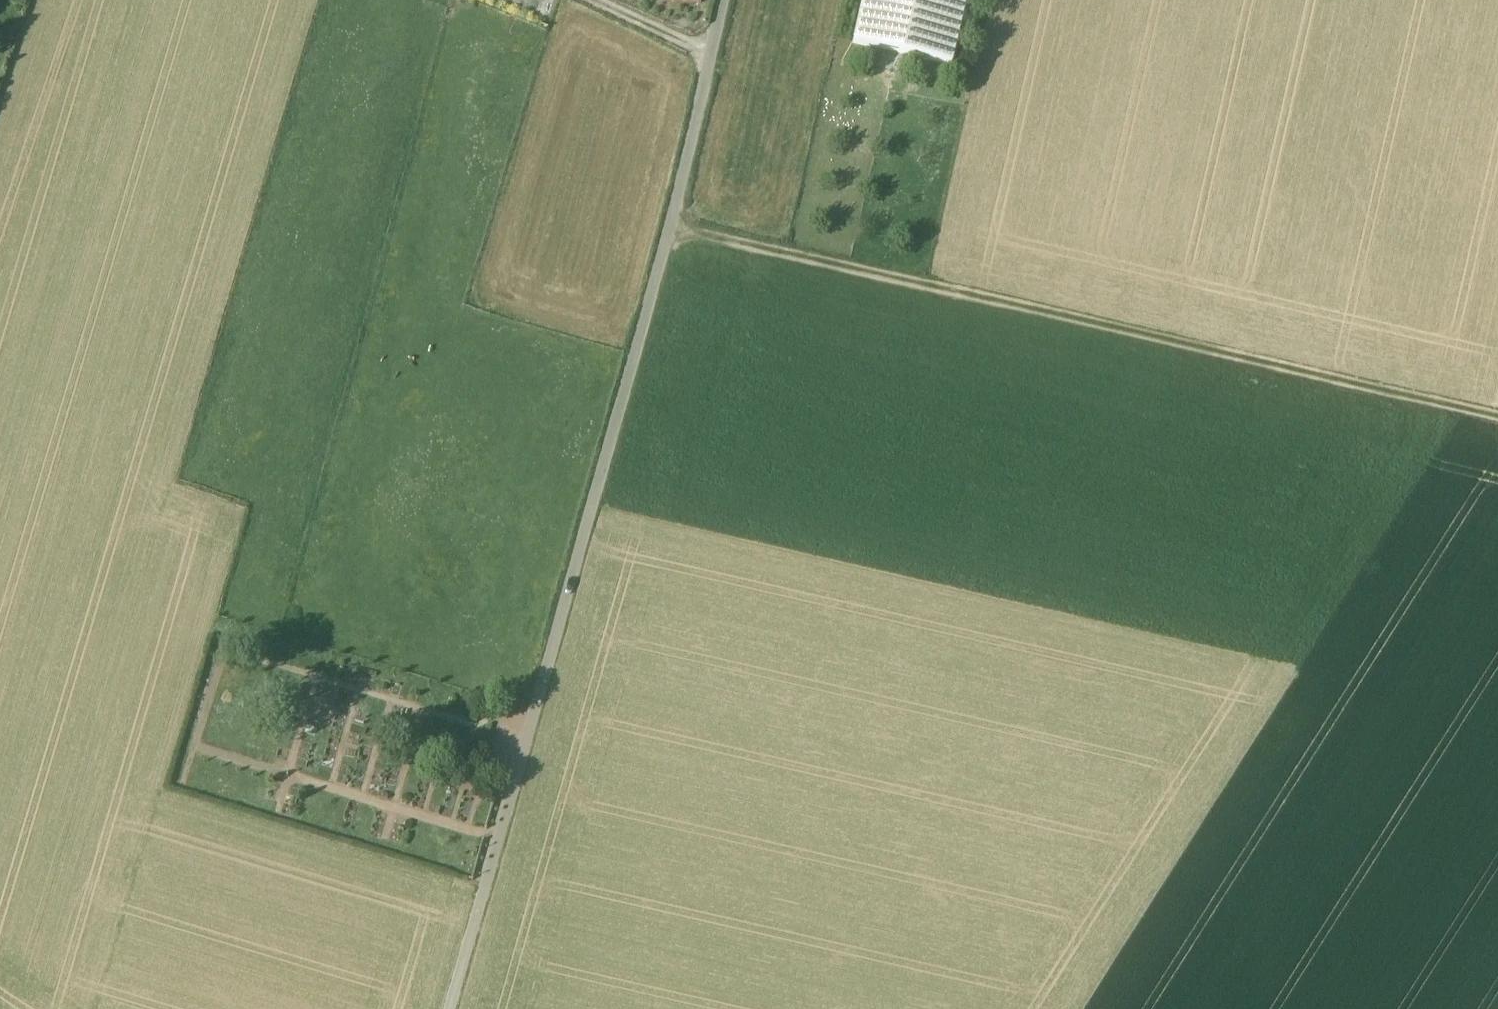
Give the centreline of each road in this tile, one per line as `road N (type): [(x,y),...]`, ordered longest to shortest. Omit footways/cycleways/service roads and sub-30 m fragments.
road 1 (track): [(674,229),(1497,422)]
road 2 (track): [(674,229),(451,1008)]
road 3 (track): [(723,17),(674,229)]
road 4 (track): [(714,53),(597,0)]

